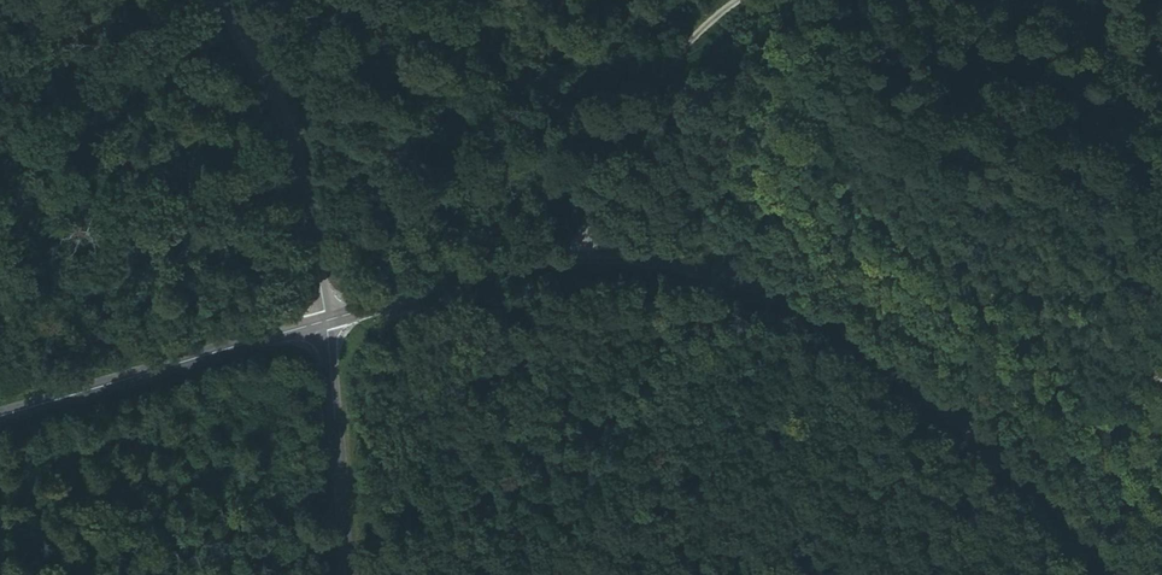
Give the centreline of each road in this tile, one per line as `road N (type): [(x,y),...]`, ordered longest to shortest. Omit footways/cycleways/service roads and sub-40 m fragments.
road 1 (tertiary): [(325,322),(543,262),(653,259),(711,270),(830,326),(881,362),(1078,530),(1118,574)]
road 2 (tertiary): [(208,0),(269,100),(297,175),(325,322)]
road 3 (tertiary): [(0,418),(325,322)]
road 4 (track): [(592,258),(594,205),(641,102),(668,65),(742,0)]
road 5 (tertiary): [(335,574),(325,322)]

